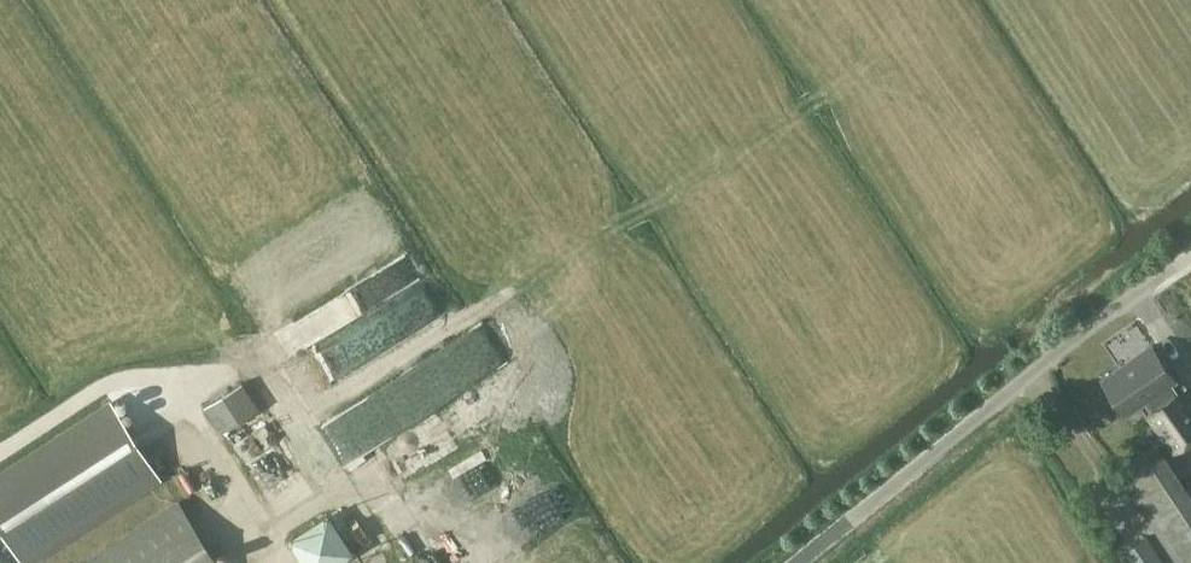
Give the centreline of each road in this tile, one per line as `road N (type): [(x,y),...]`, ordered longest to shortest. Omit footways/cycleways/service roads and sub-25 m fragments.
road 1 (unclassified): [(797,562),(1058,357)]
road 2 (track): [(1190,263),(1058,357)]

